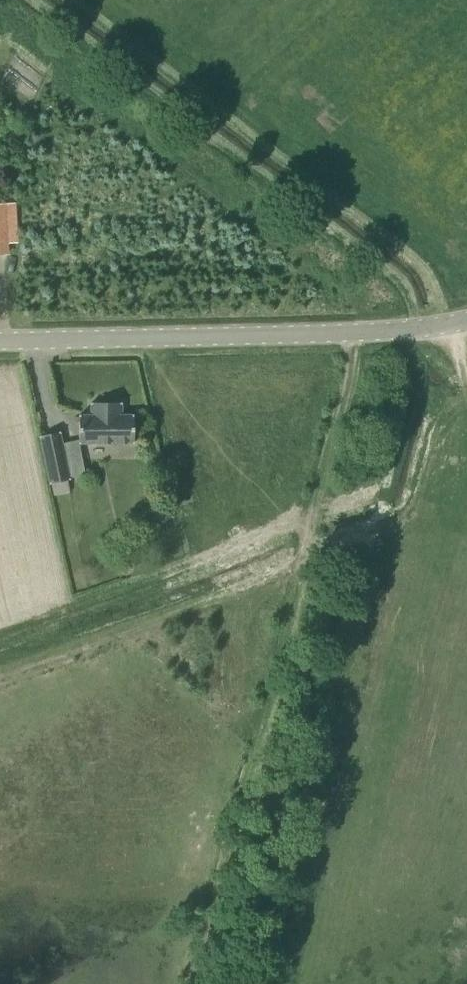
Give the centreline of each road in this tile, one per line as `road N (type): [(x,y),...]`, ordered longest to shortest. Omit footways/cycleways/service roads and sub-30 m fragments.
road 1 (track): [(192,983),(314,522),(382,497),(419,332)]
road 2 (unclassified): [(0,352),(345,341),(466,326)]
road 3 (track): [(303,562),(0,671)]
road 4 (track): [(314,522),(346,383),(345,341)]

